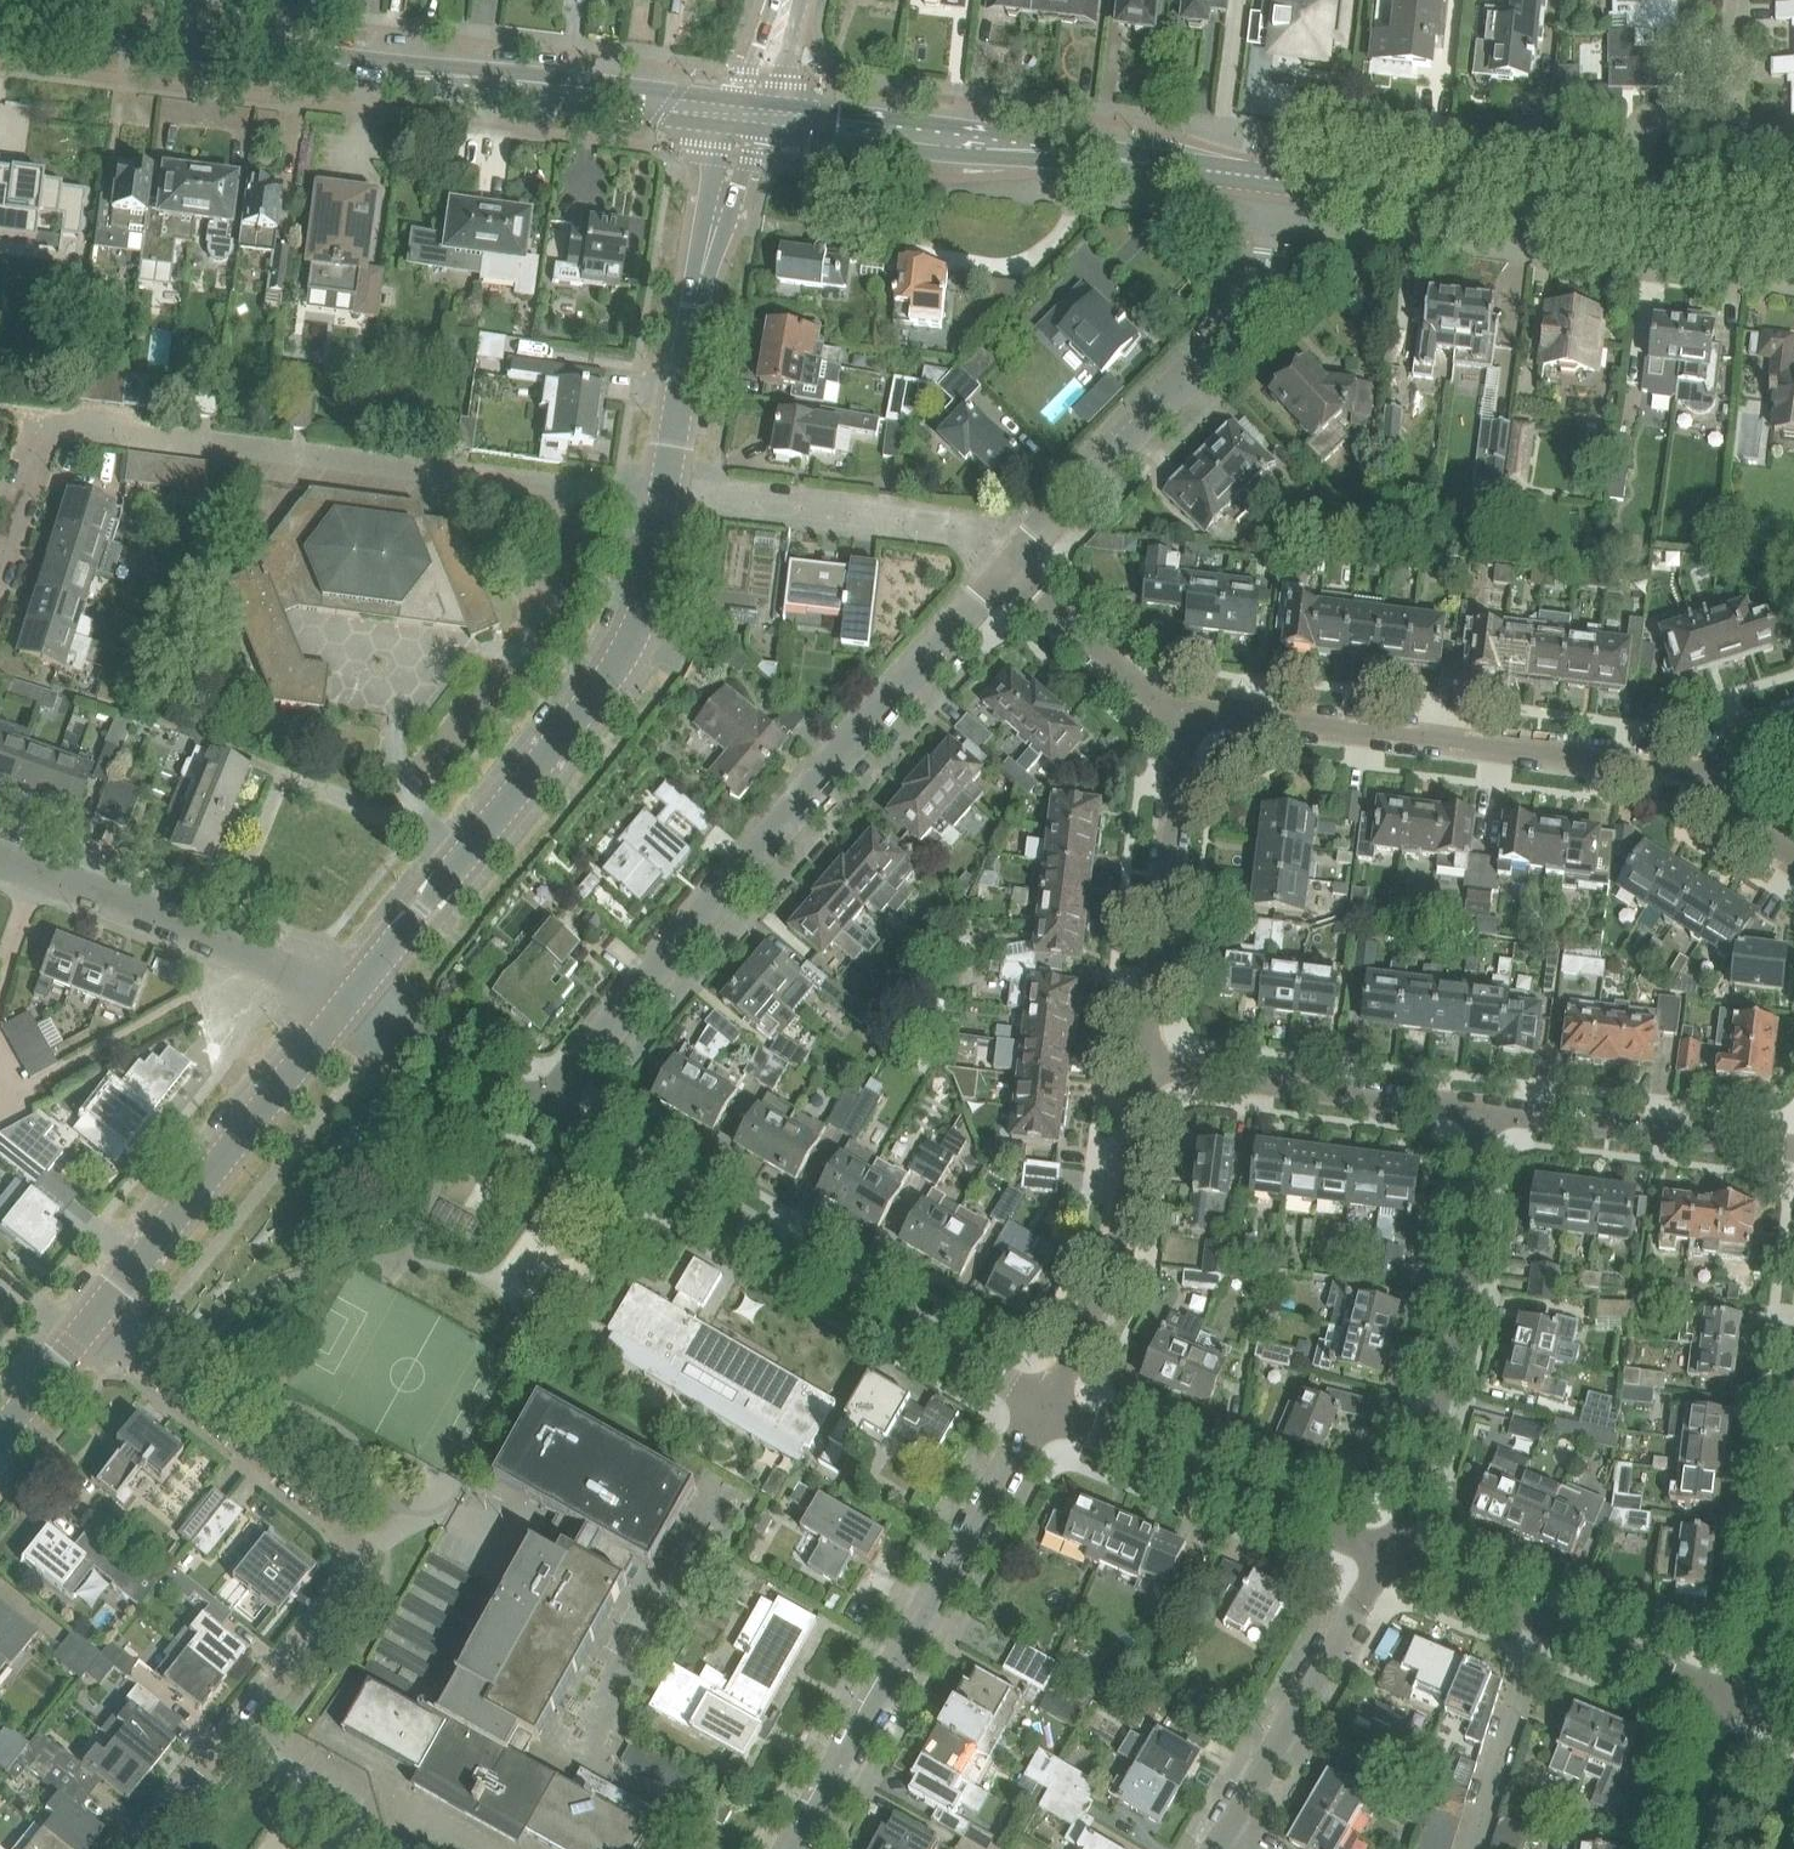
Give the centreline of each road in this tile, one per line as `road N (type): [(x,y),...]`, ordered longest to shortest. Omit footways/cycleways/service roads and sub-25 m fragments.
road 1 (tertiary): [(736,113),(0,21)]
road 2 (residential): [(0,507),(29,435),(56,424),(664,497)]
road 3 (residential): [(542,1111),(1004,563)]
road 4 (unclassified): [(348,1002),(633,649),(648,610),(664,497)]
road 5 (residential): [(1045,1408),(542,1111)]
road 6 (residential): [(91,1322),(331,1512),(349,1537),(355,1571),(344,1604),(239,1735)]
road 7 (residential): [(1729,773),(1185,706)]
road 8 (residential): [(795,1848),(1045,1408)]
road 9 (residential): [(1004,563),(1259,302),(1279,182)]
road 10 (tertiary): [(1227,176),(768,114)]
road 11 (residential): [(1388,1556),(1411,1512),(1444,1380),(1467,1269),(1485,1110)]
road 12 (unclassified): [(91,1322),(348,1002)]
road 13 (residential): [(348,1002),(214,939),(0,862)]
road 14 (residential): [(1388,1556),(1045,1408)]
road 15 (residential): [(1144,1066),(1185,706)]
road 16 (residential): [(1045,1408),(1117,1260),(1144,1066)]
road 17 (tertiary): [(1279,182),(1631,226)]
road 18 (residential): [(1485,1110),(1144,1066)]
road 19 (residential): [(1217,1848),(1388,1556)]
road 20 (residential): [(979,540),(664,497)]
road 21 (residential): [(1793,1147),(1485,1110)]
road 22 (unclassified): [(664,497),(716,226)]
road 23 (residential): [(1755,1708),(1793,1457)]
road 24 (residential): [(1472,1848),(1548,1621)]
road 25 (residential): [(1185,706),(1156,702),(1004,563)]
road 26 (residential): [(542,1111),(348,1002)]
road 27 (residential): [(1631,226),(1643,128),(1661,121),(1726,128)]
road 28 (unclassified): [(382,1848),(239,1735)]
road 29 (residential): [(1227,176),(1242,0)]
road 30 (residential): [(1708,1688),(1548,1621)]
road 31 (residential): [(1548,1621),(1388,1556)]
road 32 (tertiary): [(1631,226),(1793,246)]
road 33 (residential): [(1688,1848),(1708,1688)]
road 34 (unclassified): [(0,1437),(91,1322)]
road 35 (residential): [(239,1735),(148,1848)]
road 36 (residential): [(1726,128),(1734,0)]
road 37 (unclassified): [(716,226),(768,114)]
road 38 (unclassified): [(784,0),(736,113)]
road 39 (residential): [(1729,773),(1728,815),(1793,861)]

